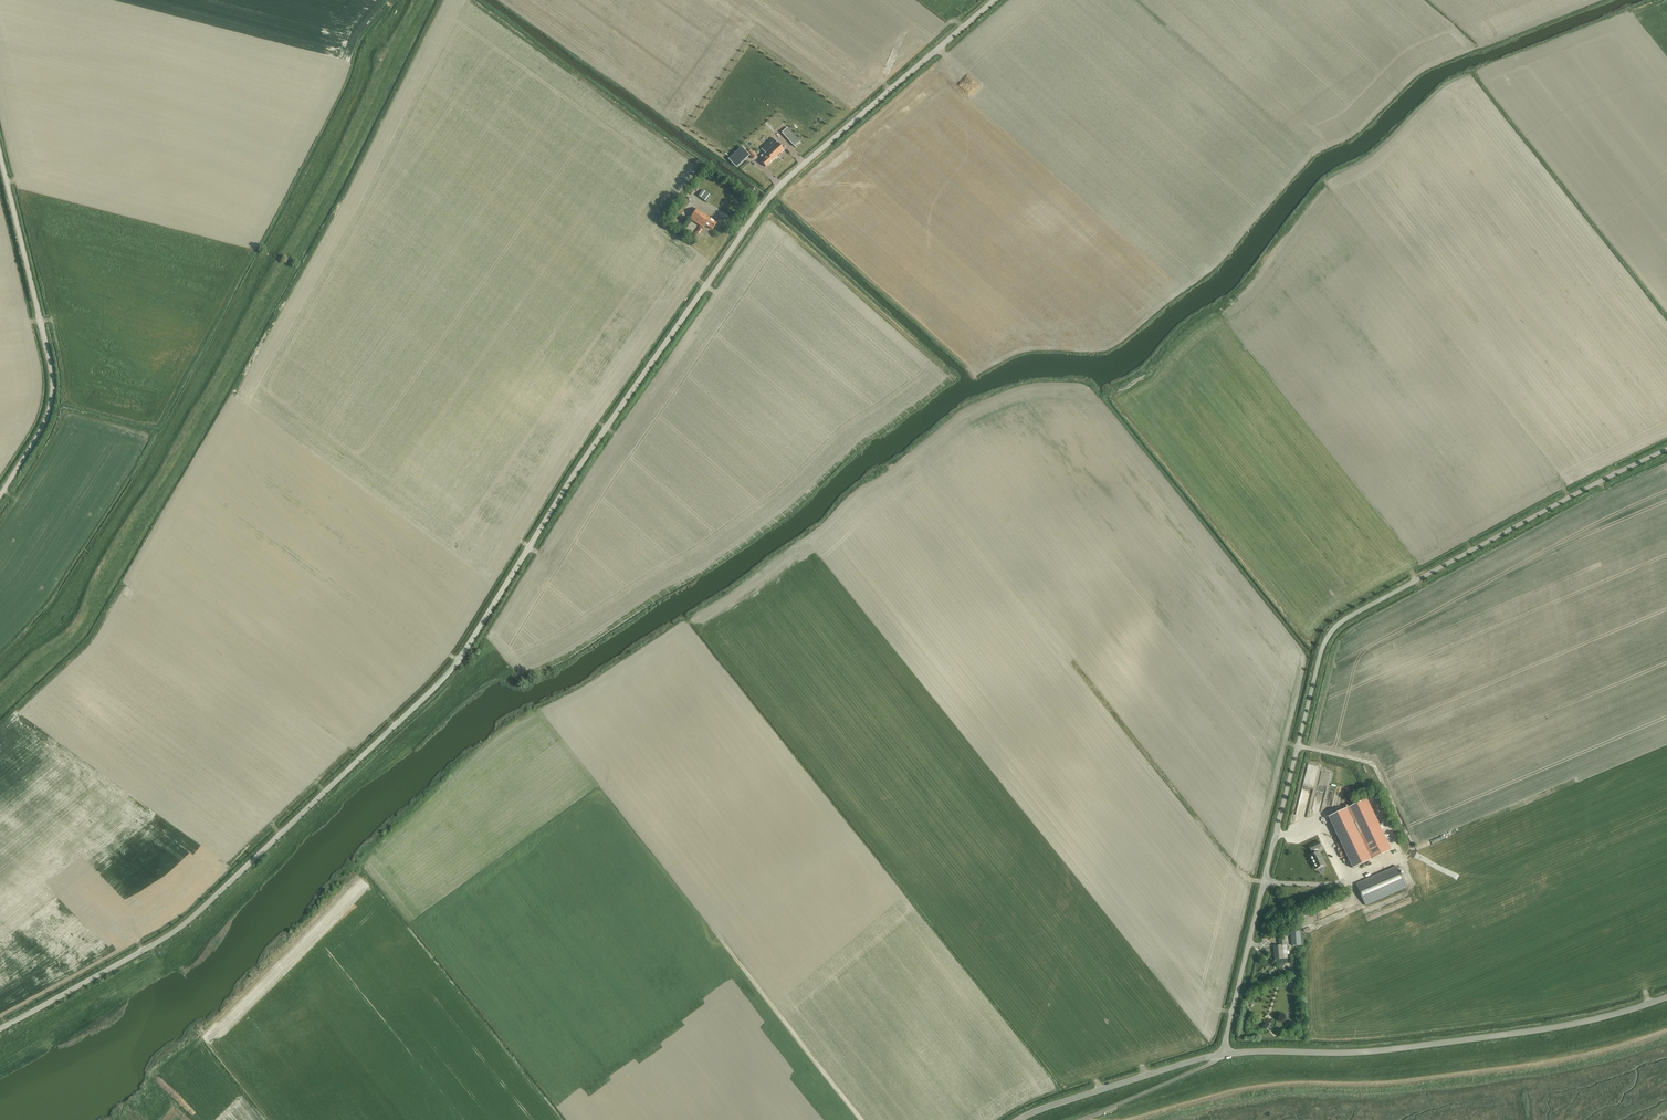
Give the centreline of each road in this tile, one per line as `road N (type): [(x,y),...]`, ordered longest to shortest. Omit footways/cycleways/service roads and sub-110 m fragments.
road 1 (unclassified): [(0,1028),(181,927),(444,678),(756,214),(994,0)]
road 2 (unclassified): [(1224,1053),(1328,635),(1364,608),(1666,449)]
road 3 (unclassified): [(1224,1053),(1362,1053),(1585,1021),(1666,995)]
road 4 (unclassified): [(0,499),(47,423),(55,386),(0,150)]
road 5 (track): [(716,935),(859,1119)]
road 6 (unclassified): [(1018,1119),(1224,1053)]
road 7 (unclassified): [(1082,1119),(1224,1053)]

